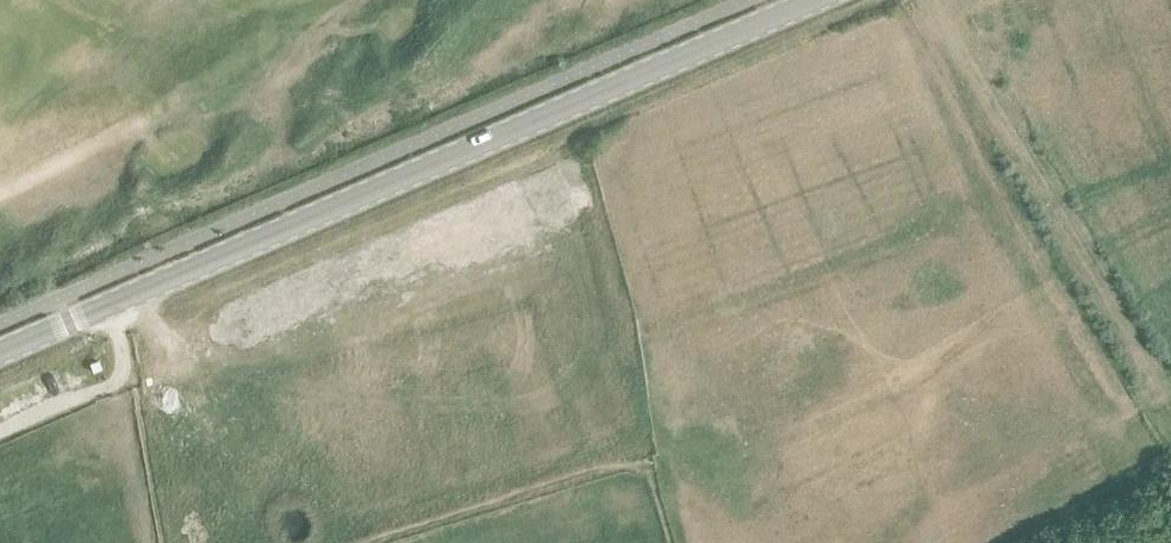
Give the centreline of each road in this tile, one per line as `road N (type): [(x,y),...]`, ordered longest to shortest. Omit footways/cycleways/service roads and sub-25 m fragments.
road 1 (secondary): [(0,351),(822,0)]
road 2 (track): [(396,542),(648,463),(671,542)]
road 3 (track): [(122,385),(154,542)]

